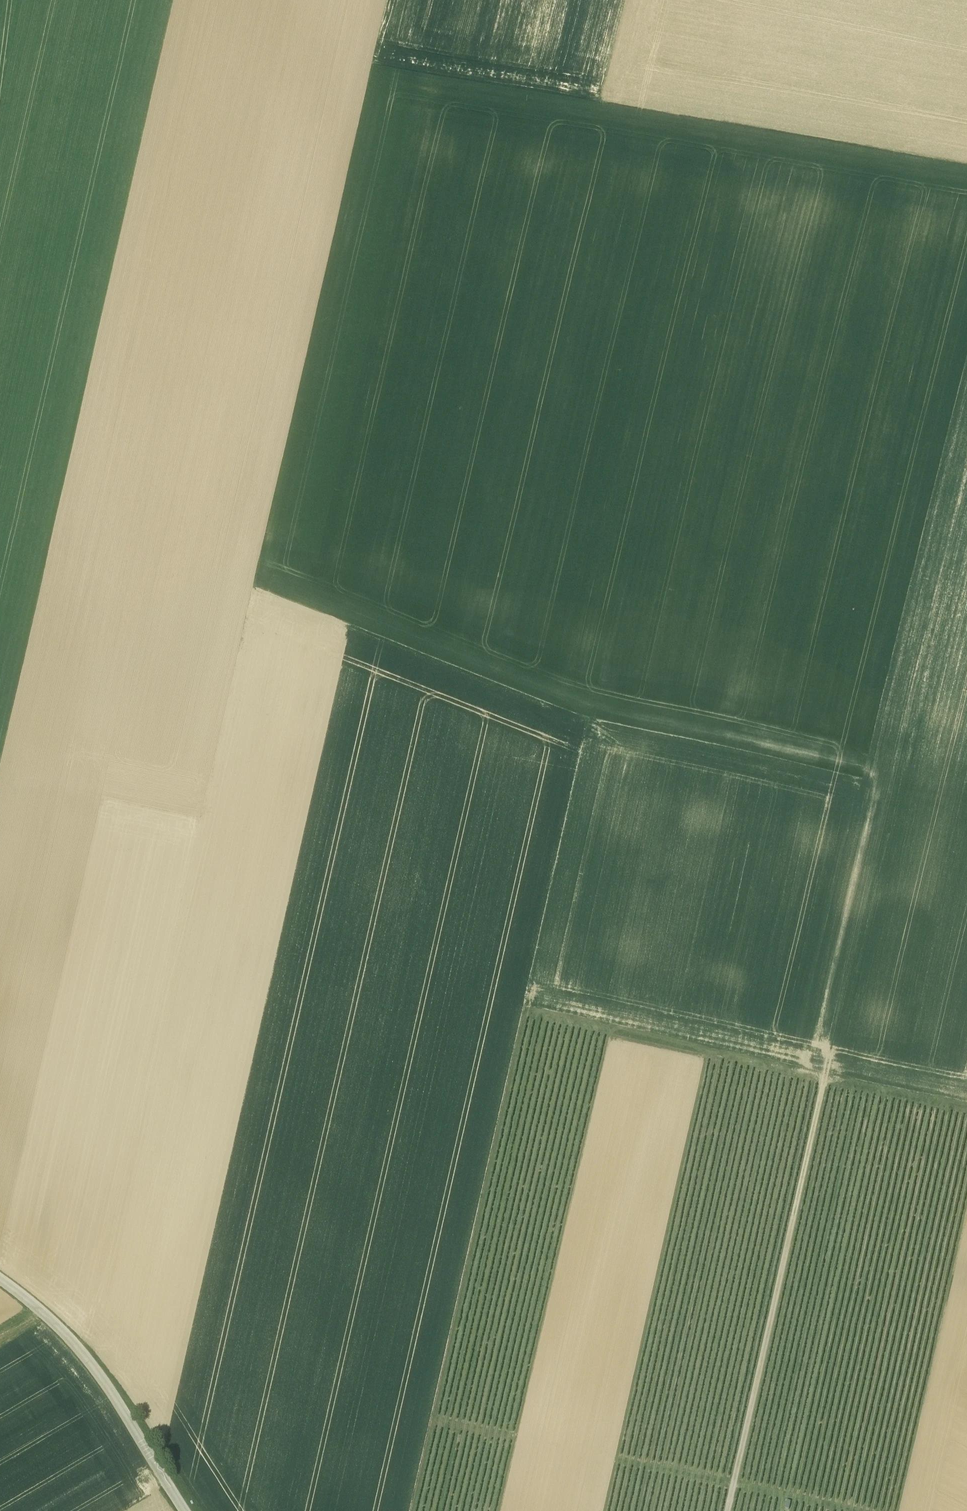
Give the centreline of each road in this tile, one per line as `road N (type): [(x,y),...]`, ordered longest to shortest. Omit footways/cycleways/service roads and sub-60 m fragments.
road 1 (unclassified): [(185,1510),(83,1354),(0,1279)]

